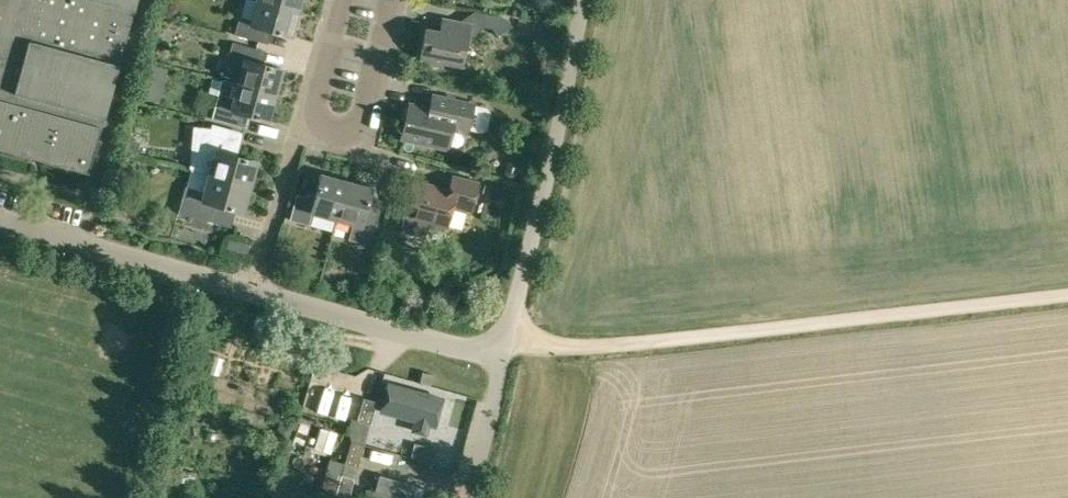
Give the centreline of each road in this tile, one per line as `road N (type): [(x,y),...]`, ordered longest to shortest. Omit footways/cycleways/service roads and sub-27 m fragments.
road 1 (track): [(504,349),(603,349),(1067,295)]
road 2 (residential): [(504,349),(583,0)]
road 3 (residential): [(254,291),(0,220)]
road 4 (residential): [(504,349),(461,346),(254,291)]
road 5 (residential): [(254,291),(298,127),(318,104)]
road 6 (residential): [(389,0),(364,121),(355,131),(331,134),(318,119),(318,104)]
road 7 (residential): [(471,497),(504,349)]

